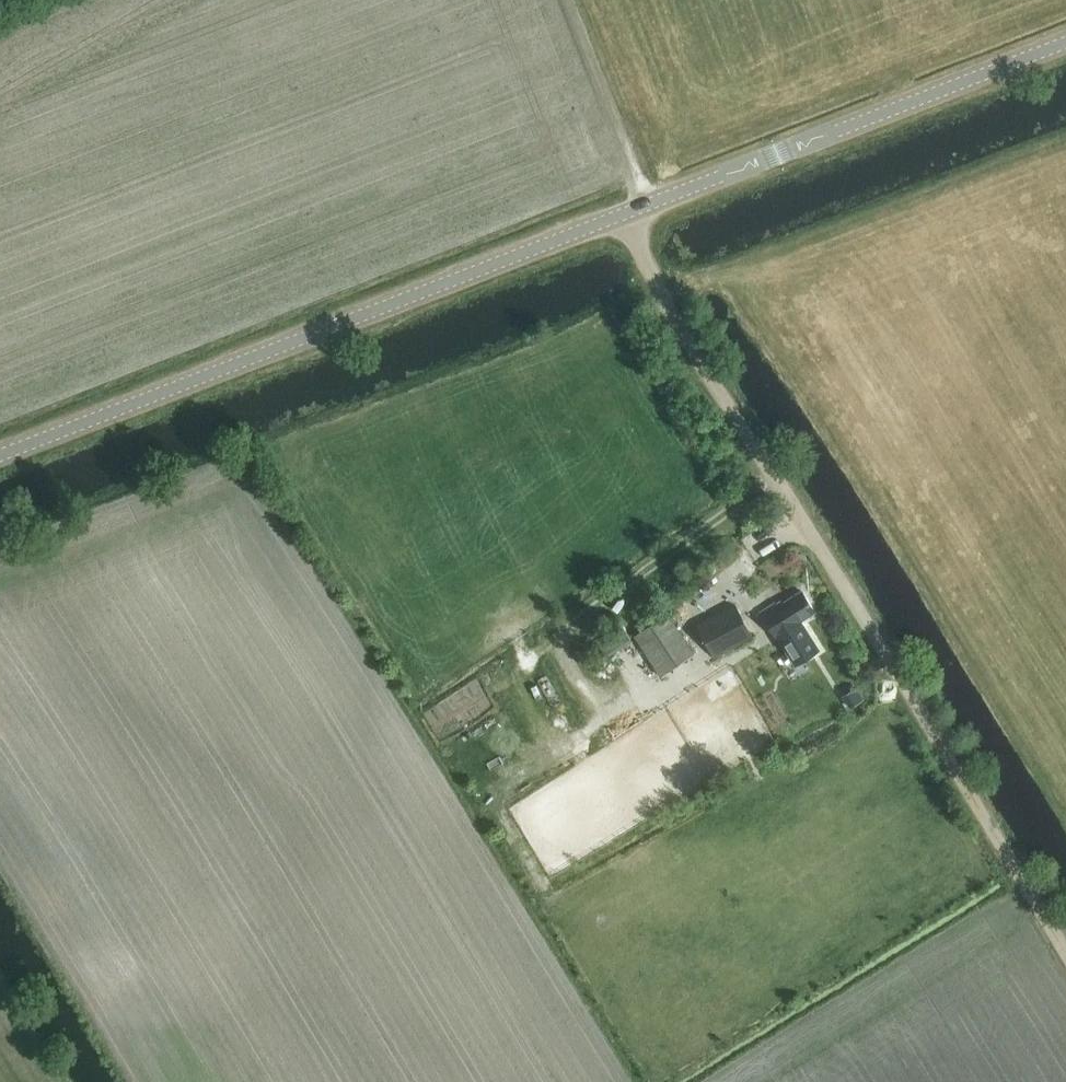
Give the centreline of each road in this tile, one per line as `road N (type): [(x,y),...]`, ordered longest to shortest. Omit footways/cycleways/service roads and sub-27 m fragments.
road 1 (tertiary): [(0,456),(1065,45)]
road 2 (track): [(621,217),(1065,961)]

